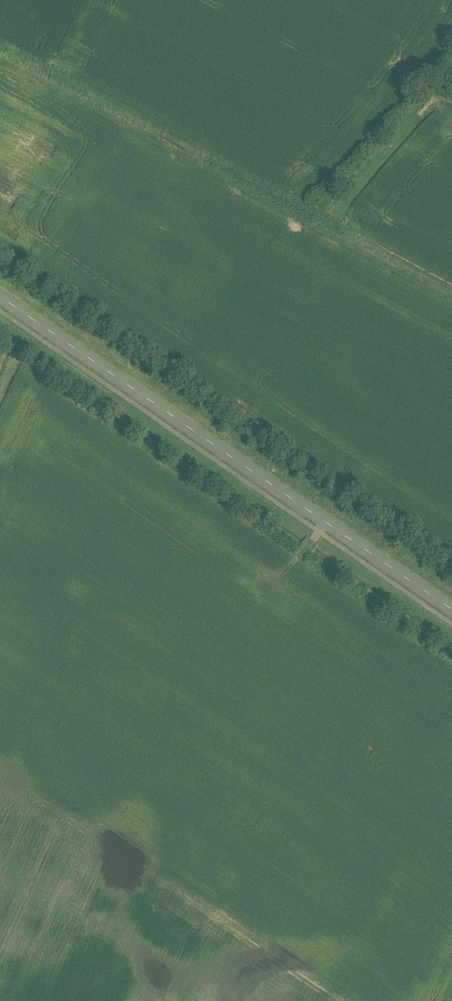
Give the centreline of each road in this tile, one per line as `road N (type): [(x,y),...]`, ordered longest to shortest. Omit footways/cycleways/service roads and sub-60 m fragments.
road 1 (tertiary): [(451,609),(0,297)]

